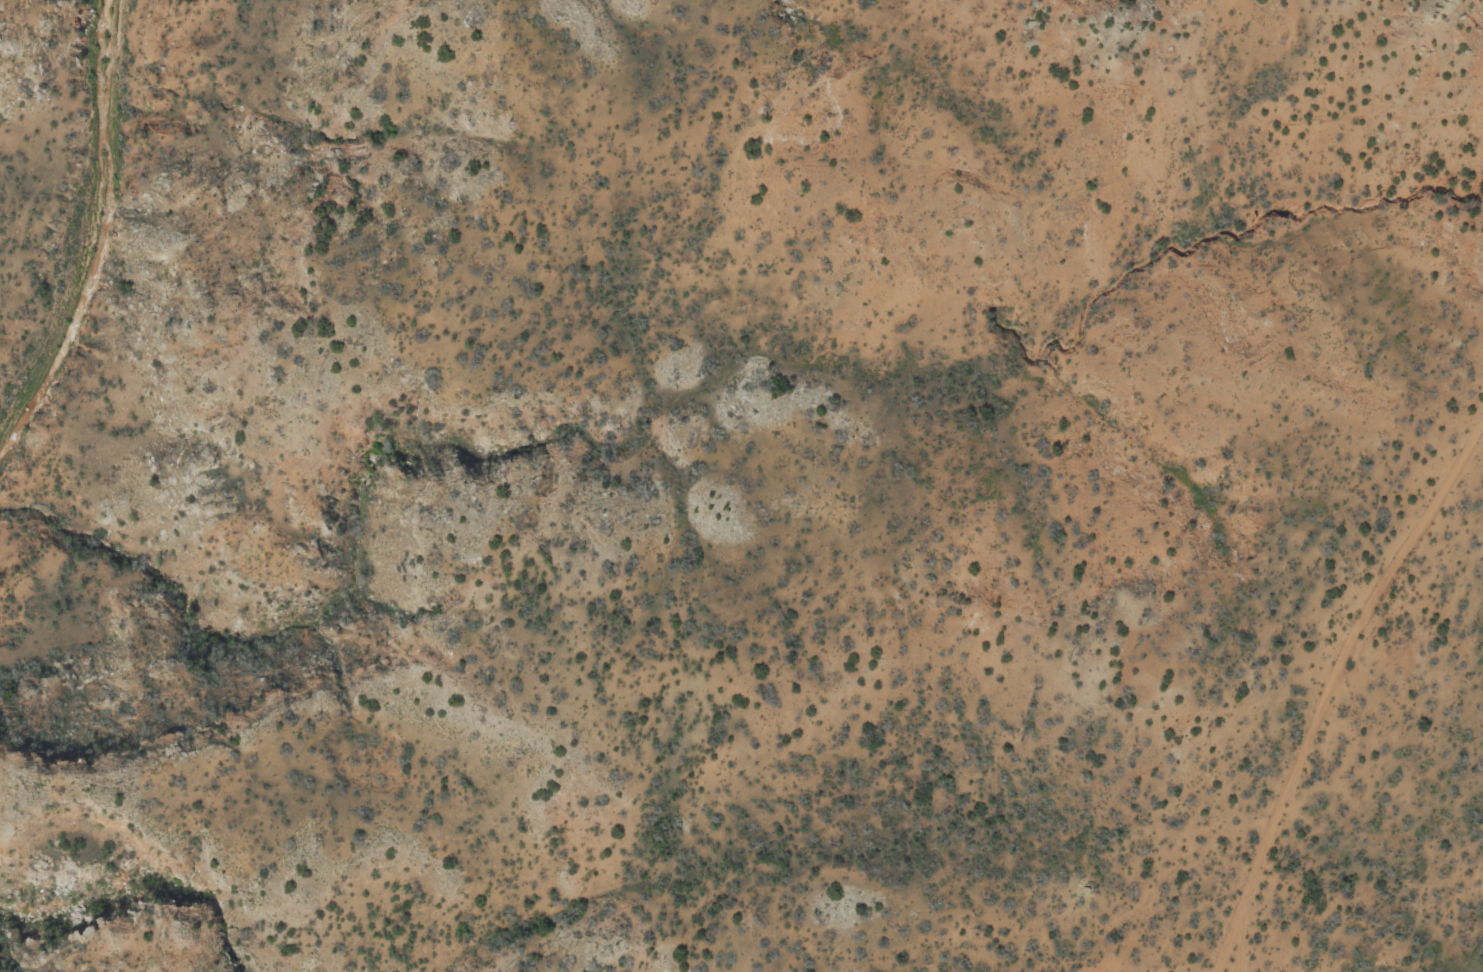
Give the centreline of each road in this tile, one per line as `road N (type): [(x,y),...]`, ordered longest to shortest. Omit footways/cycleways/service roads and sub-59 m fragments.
road 1 (residential): [(1260,971),(1351,769),(1440,627),(1482,582)]

